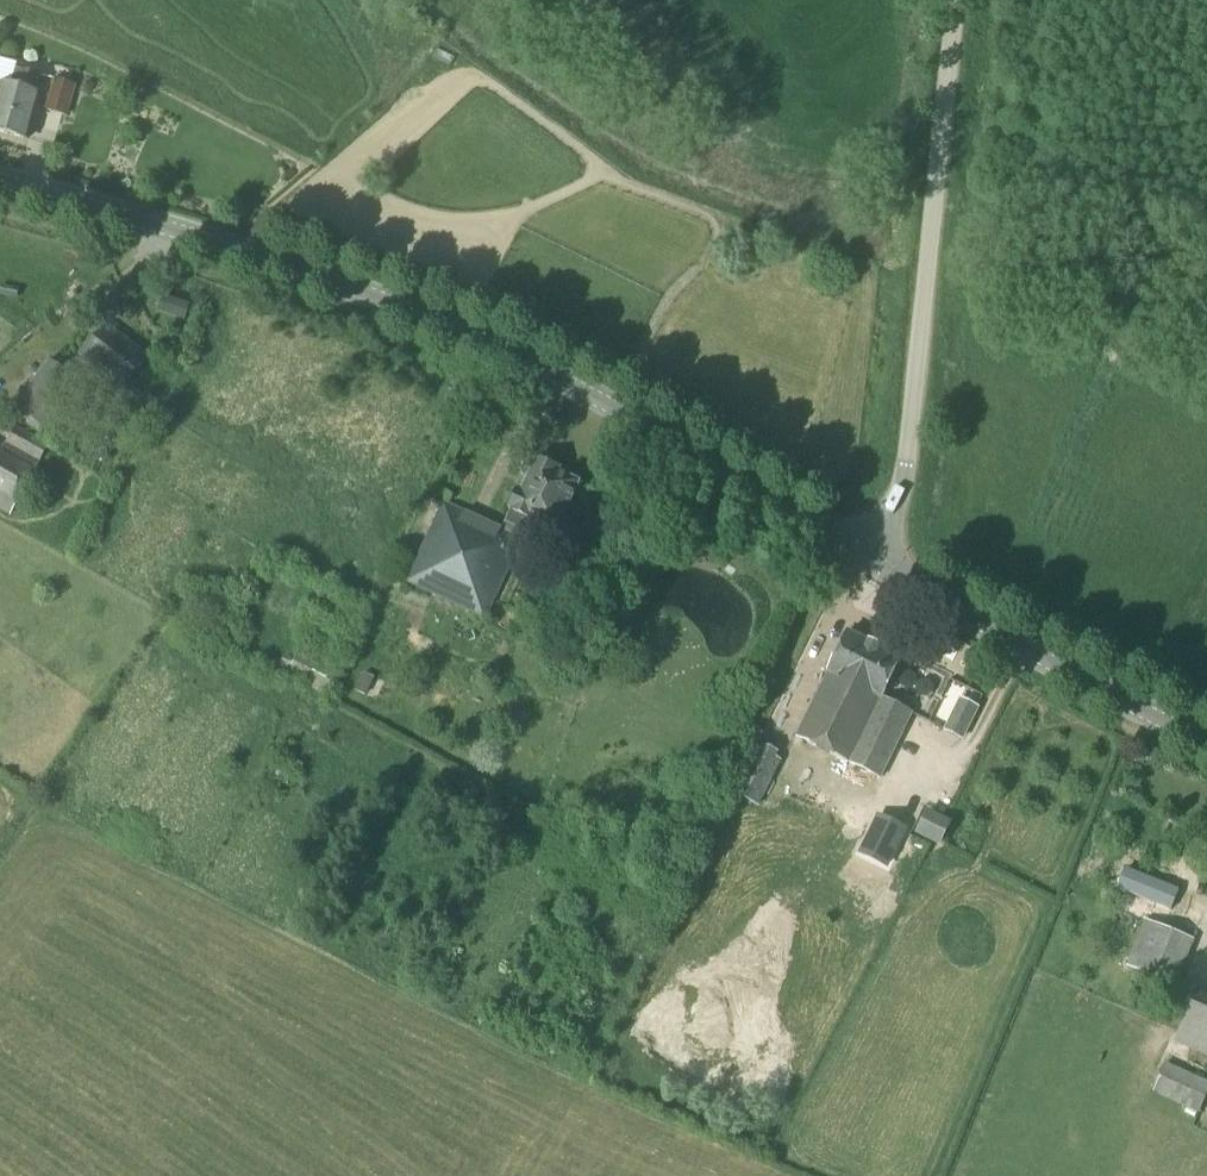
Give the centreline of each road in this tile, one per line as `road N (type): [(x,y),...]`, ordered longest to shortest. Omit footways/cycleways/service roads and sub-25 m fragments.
road 1 (tertiary): [(870,552),(471,338),(263,262),(0,187)]
road 2 (unclassified): [(870,552),(895,510),(906,468),(957,0)]
road 3 (tertiary): [(1206,745),(1085,683),(870,552)]

